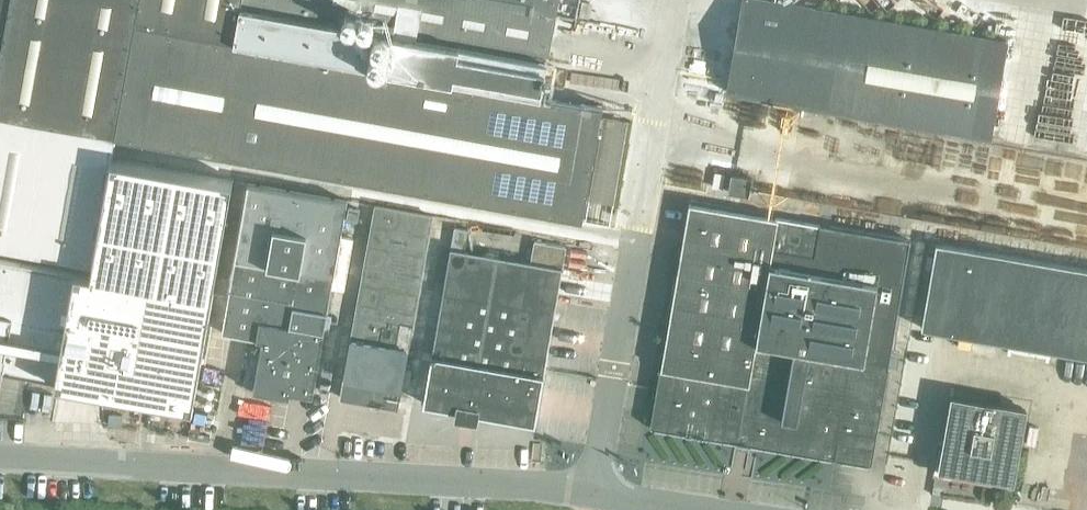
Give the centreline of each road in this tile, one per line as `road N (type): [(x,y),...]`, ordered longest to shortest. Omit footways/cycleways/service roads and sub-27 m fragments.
road 1 (unclassified): [(716,509),(447,479),(0,457)]

